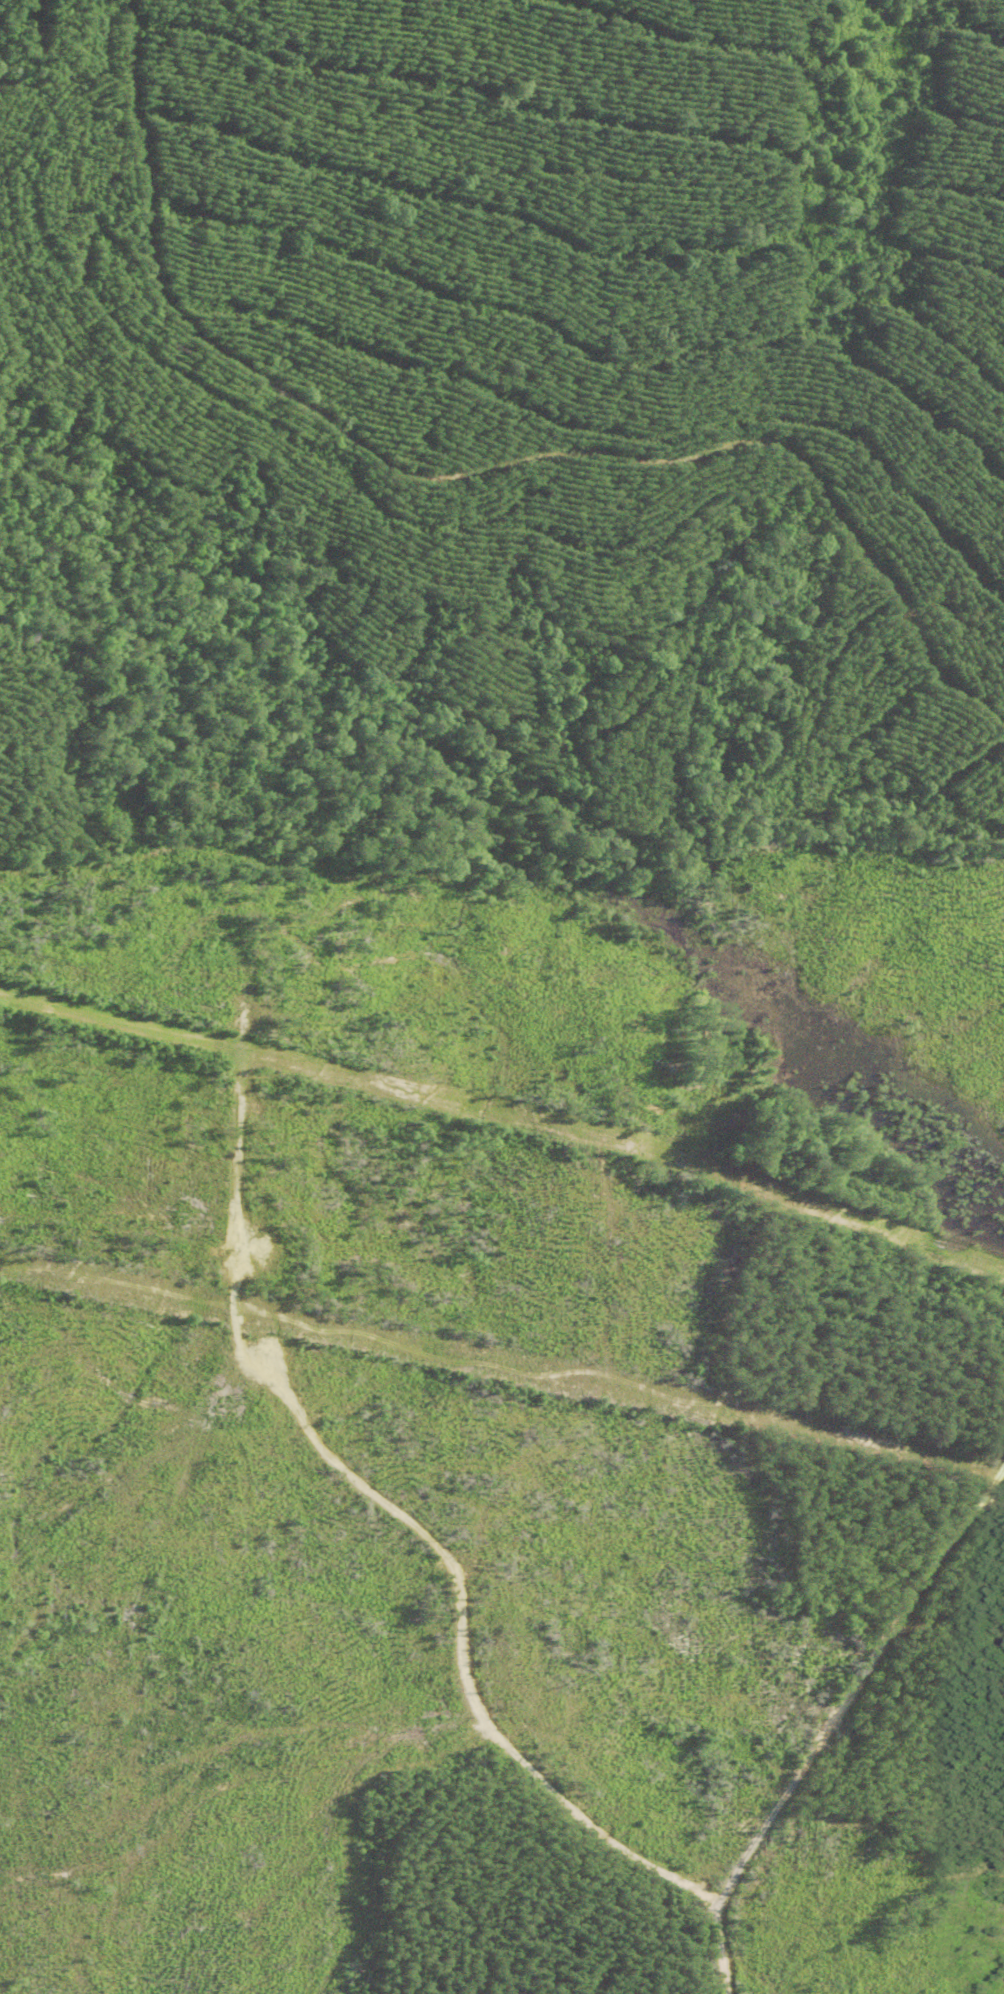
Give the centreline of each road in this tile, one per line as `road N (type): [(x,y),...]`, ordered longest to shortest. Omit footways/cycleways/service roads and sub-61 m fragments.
road 1 (track): [(725,1993),(713,1917),(727,1884),(1003,1482)]

